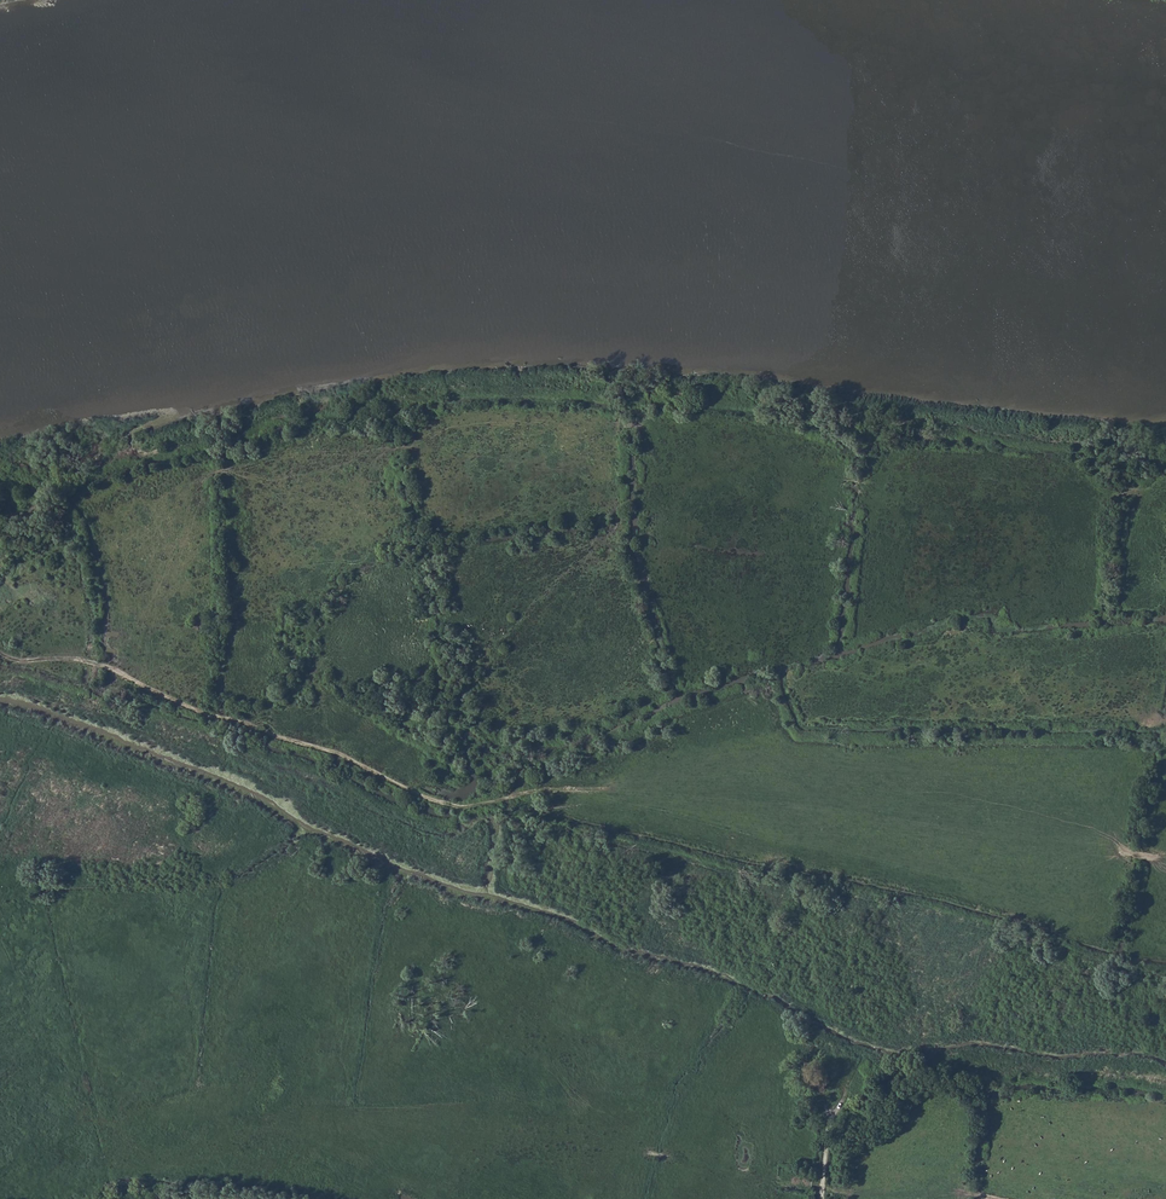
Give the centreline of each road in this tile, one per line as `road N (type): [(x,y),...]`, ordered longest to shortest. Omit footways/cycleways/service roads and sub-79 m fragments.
road 1 (track): [(1165,858),(721,792),(552,788),(454,807),(334,751),(205,713),(89,661),(0,657)]
road 2 (track): [(823,1198),(830,1123),(846,1094),(841,1085),(823,1092),(828,1116)]

